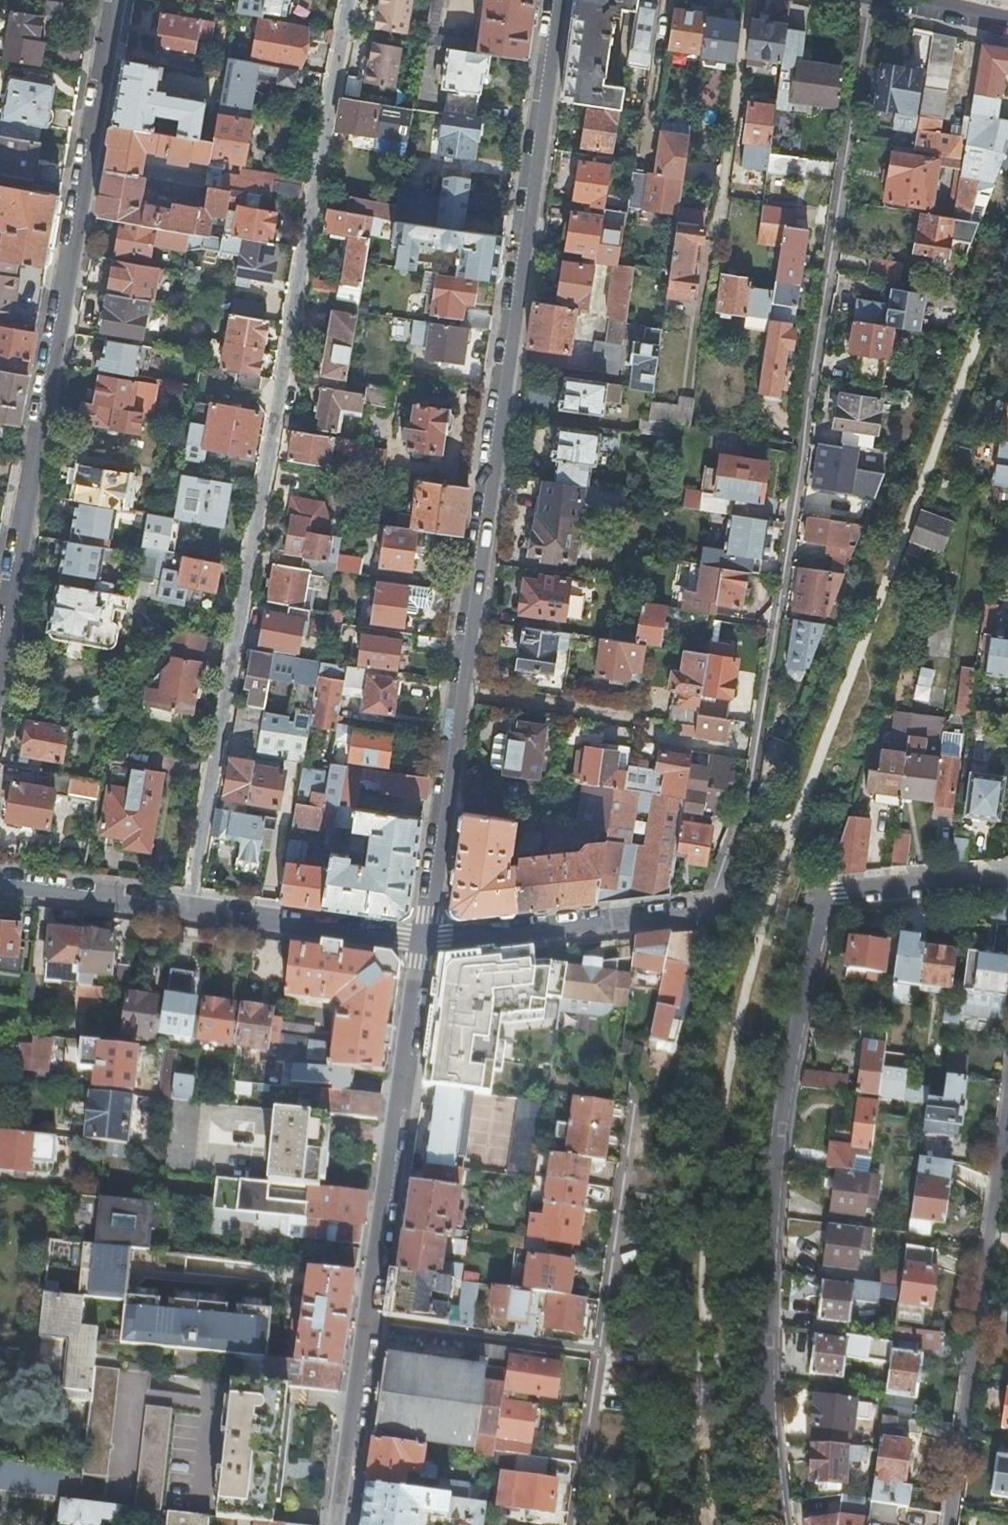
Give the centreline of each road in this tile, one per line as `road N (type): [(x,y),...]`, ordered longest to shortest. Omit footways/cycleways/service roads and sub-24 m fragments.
road 1 (residential): [(424,938),(555,0)]
road 2 (residential): [(865,0),(750,793),(707,908)]
road 3 (residential): [(188,907),(348,0)]
road 4 (residential): [(785,1524),(770,1398),(773,1225),(788,1086),(822,909),(833,896),(1007,880)]
road 5 (residential): [(117,0),(0,647)]
road 6 (residential): [(369,1321),(424,938)]
road 7 (residential): [(597,1349),(642,1049)]
road 8 (residential): [(424,938),(707,908)]
road 9 (residential): [(424,938),(188,907)]
road 10 (residential): [(369,1321),(597,1349)]
road 11 (residential): [(342,1524),(369,1321)]
road 12 (residential): [(188,907),(0,877)]
road 13 (residential): [(574,1524),(597,1349)]

